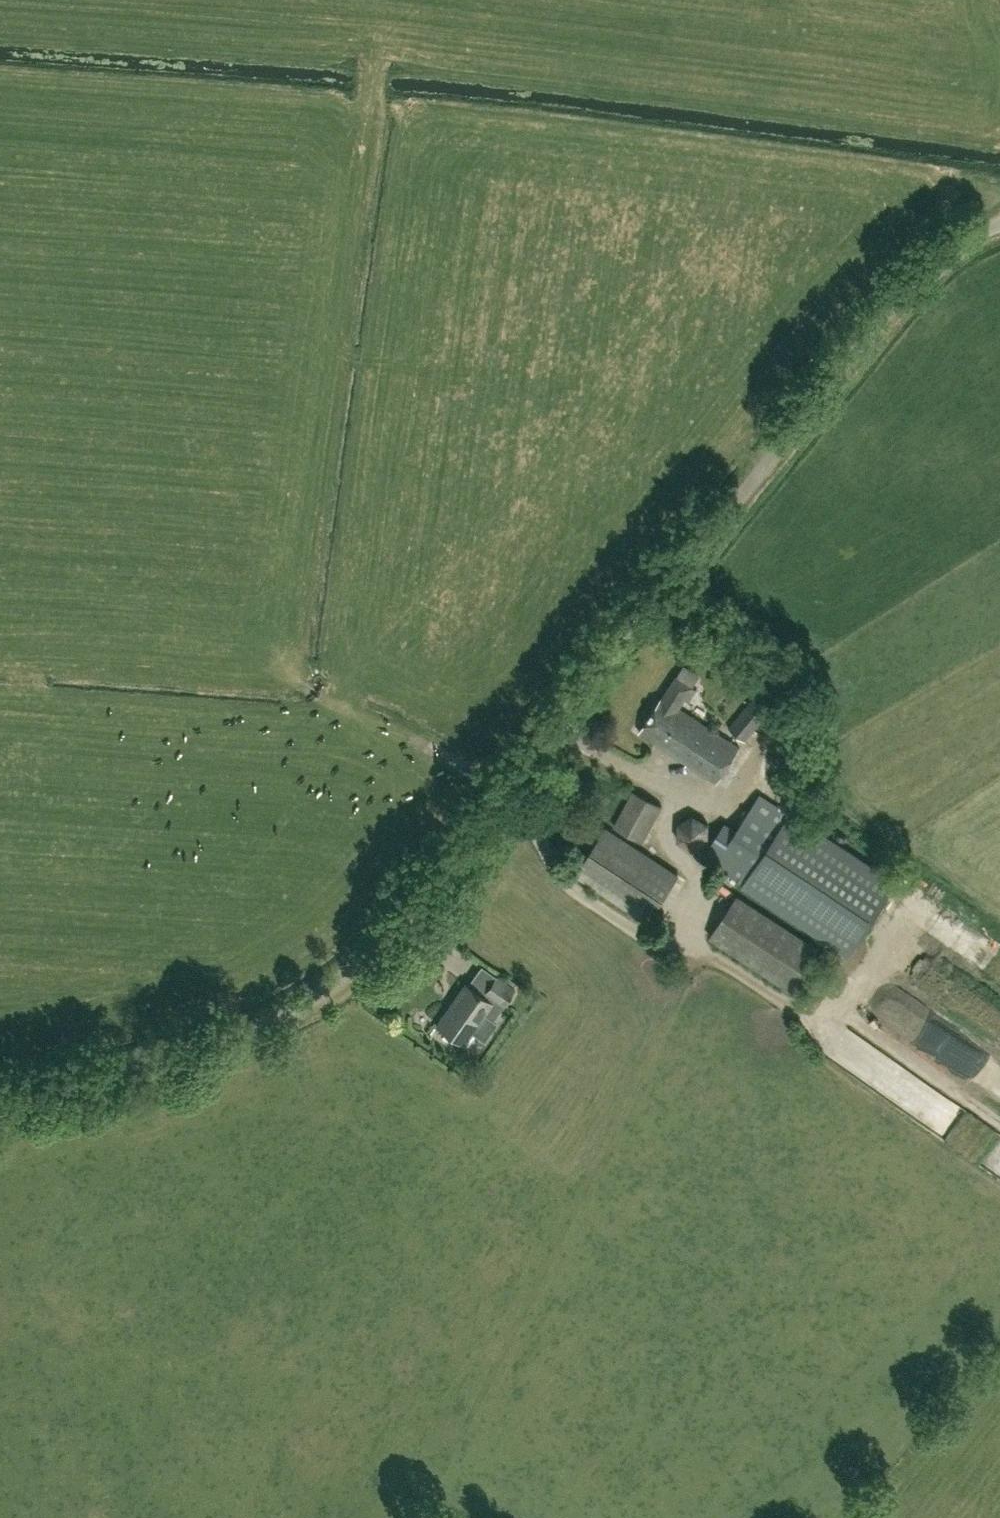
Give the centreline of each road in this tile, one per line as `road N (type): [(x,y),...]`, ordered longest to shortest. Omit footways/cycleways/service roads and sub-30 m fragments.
road 1 (unclassified): [(0,1107),(201,1062),(258,1039),(331,993),(403,930),(859,359),(953,251),(999,225)]

